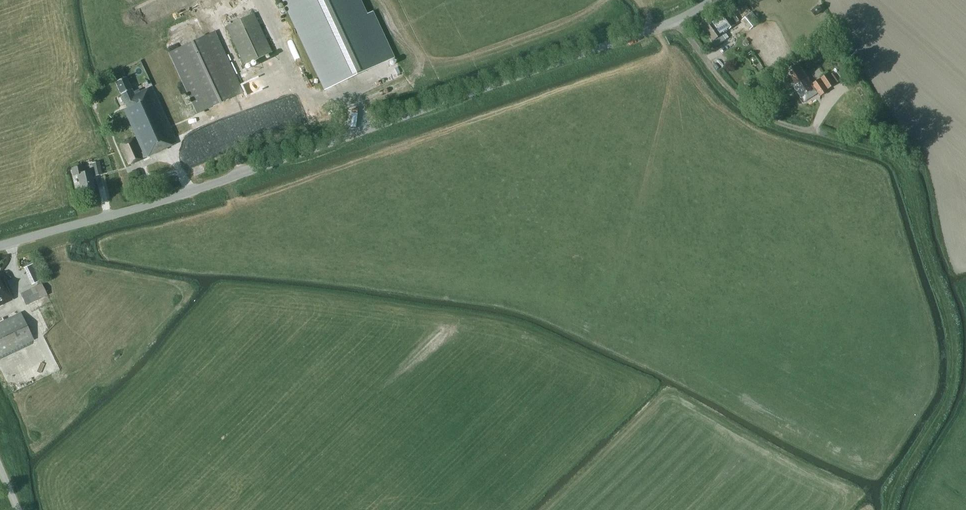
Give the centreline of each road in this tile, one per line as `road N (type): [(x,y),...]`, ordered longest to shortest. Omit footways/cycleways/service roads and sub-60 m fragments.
road 1 (unclassified): [(0,246),(164,200),(674,20)]
road 2 (track): [(889,509),(897,482),(947,403),(951,328),(895,161),(807,131)]
road 3 (unclassified): [(807,131),(747,106),(674,20)]

